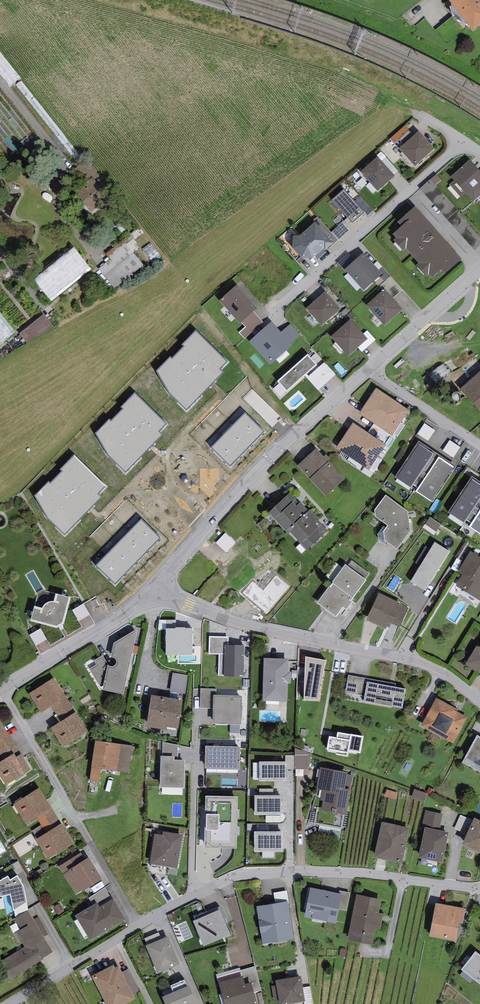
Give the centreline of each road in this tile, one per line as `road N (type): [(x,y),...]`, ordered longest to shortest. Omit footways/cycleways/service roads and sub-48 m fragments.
road 1 (residential): [(479,887),(359,872),(246,874),(138,927)]
road 2 (residential): [(479,700),(423,664),(245,625),(159,589)]
road 3 (residential): [(159,589),(229,503),(368,369)]
road 4 (residential): [(1,687),(138,927)]
road 5 (residential): [(1,687),(159,589)]
road 6 (residential): [(138,927),(9,1003)]
road 7 (residential): [(368,369),(479,271)]
road 8 (residential): [(368,369),(479,444)]

